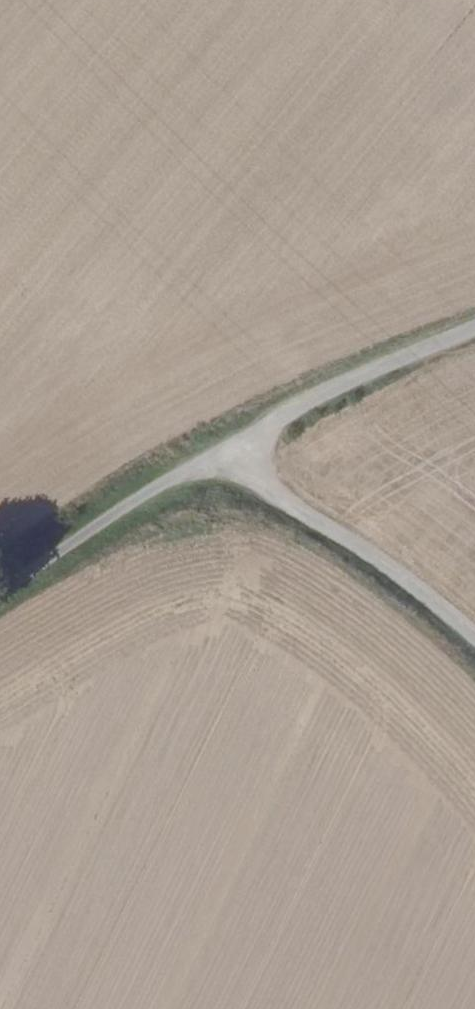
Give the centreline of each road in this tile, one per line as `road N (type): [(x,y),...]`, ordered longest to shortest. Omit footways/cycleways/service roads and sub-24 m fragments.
road 1 (track): [(474,635),(400,564),(226,455),(0,604)]
road 2 (track): [(474,333),(325,399),(226,455)]

